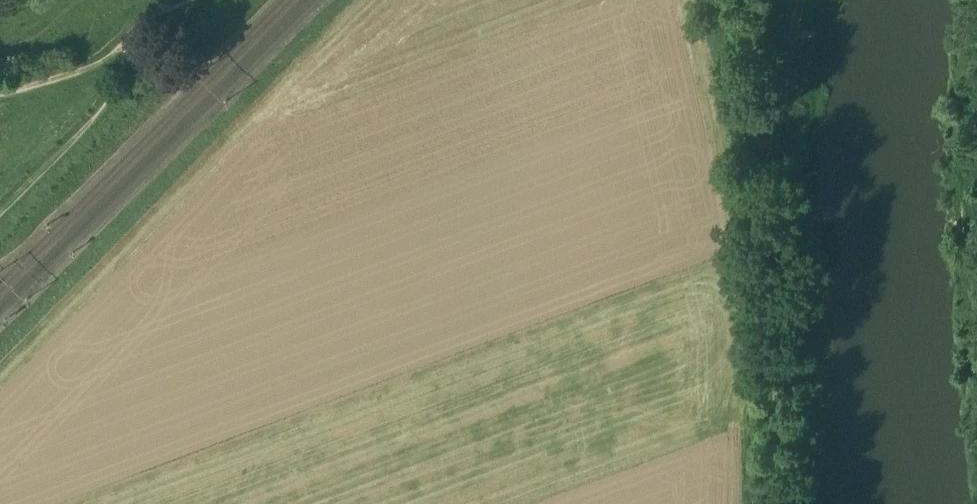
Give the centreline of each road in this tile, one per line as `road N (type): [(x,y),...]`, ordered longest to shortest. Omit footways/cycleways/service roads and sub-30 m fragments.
road 1 (track): [(798,0),(758,227),(764,503)]
road 2 (track): [(0,212),(119,94),(120,52)]

